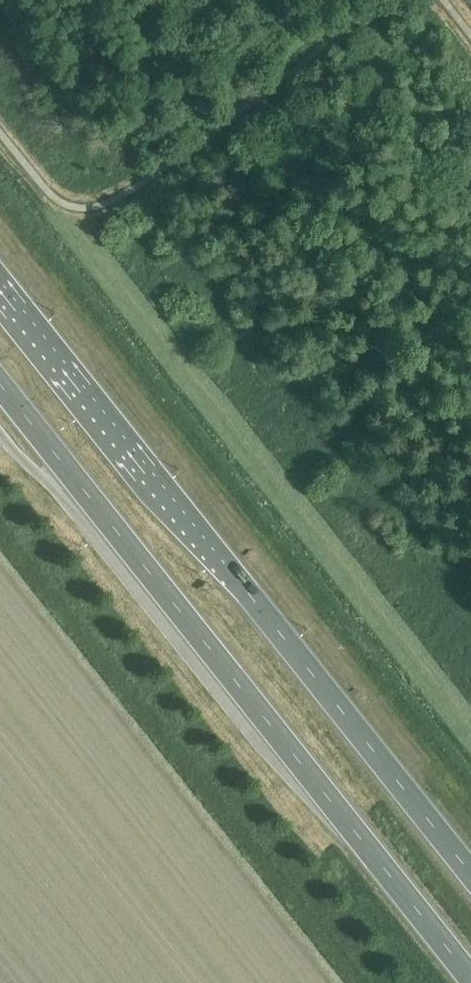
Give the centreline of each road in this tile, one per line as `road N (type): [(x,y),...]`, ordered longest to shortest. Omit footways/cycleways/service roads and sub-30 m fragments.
road 1 (trunk): [(470,875),(0,281)]
road 2 (trunk): [(0,382),(470,975)]

